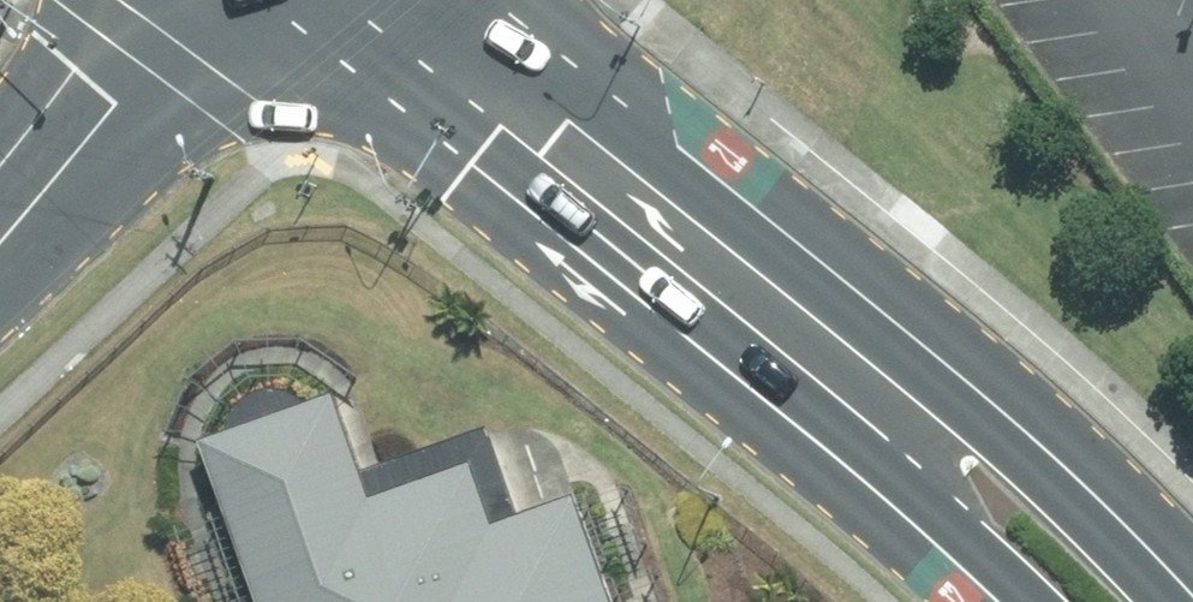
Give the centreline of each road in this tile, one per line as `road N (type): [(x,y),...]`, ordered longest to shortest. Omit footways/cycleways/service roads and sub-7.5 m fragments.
road 1 (secondary): [(1028,601),(930,503),(475,170),(263,0)]
road 2 (secondary): [(491,0),(1004,418),(1187,601)]
road 3 (secondary): [(247,0),(112,114),(0,238)]

